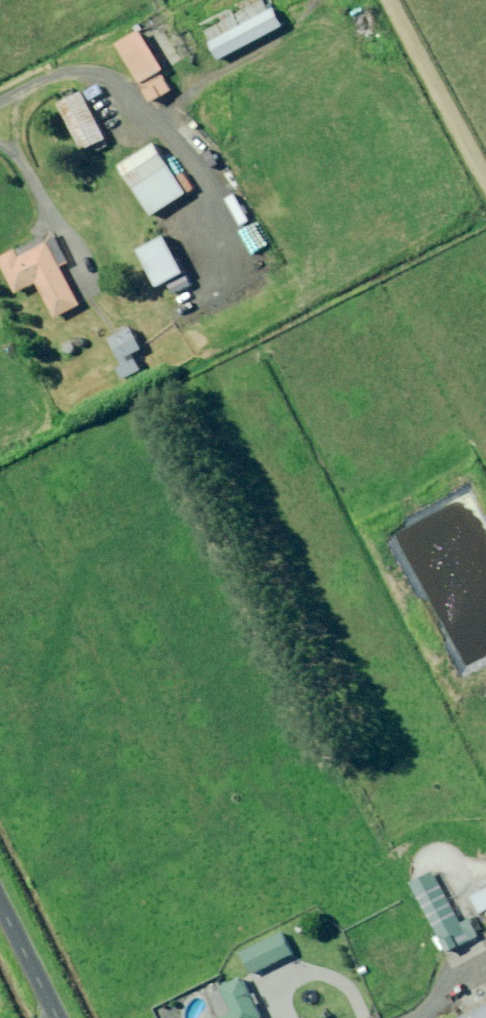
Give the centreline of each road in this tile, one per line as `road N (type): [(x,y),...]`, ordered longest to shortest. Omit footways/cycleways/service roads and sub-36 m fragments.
road 1 (tertiary): [(0,904),(57,1017)]

